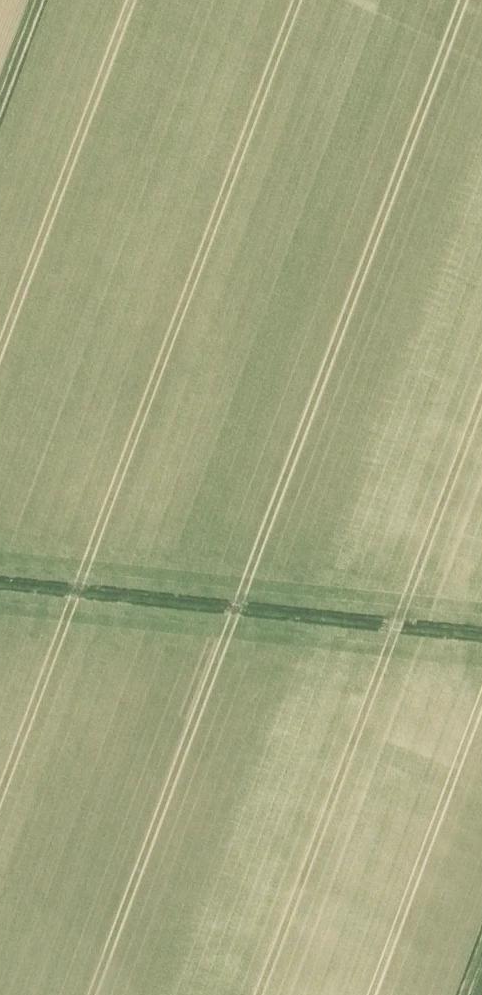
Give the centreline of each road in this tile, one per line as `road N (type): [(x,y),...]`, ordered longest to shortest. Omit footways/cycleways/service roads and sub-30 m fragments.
road 1 (track): [(0,583),(481,636)]
road 2 (track): [(44,0),(0,117)]

